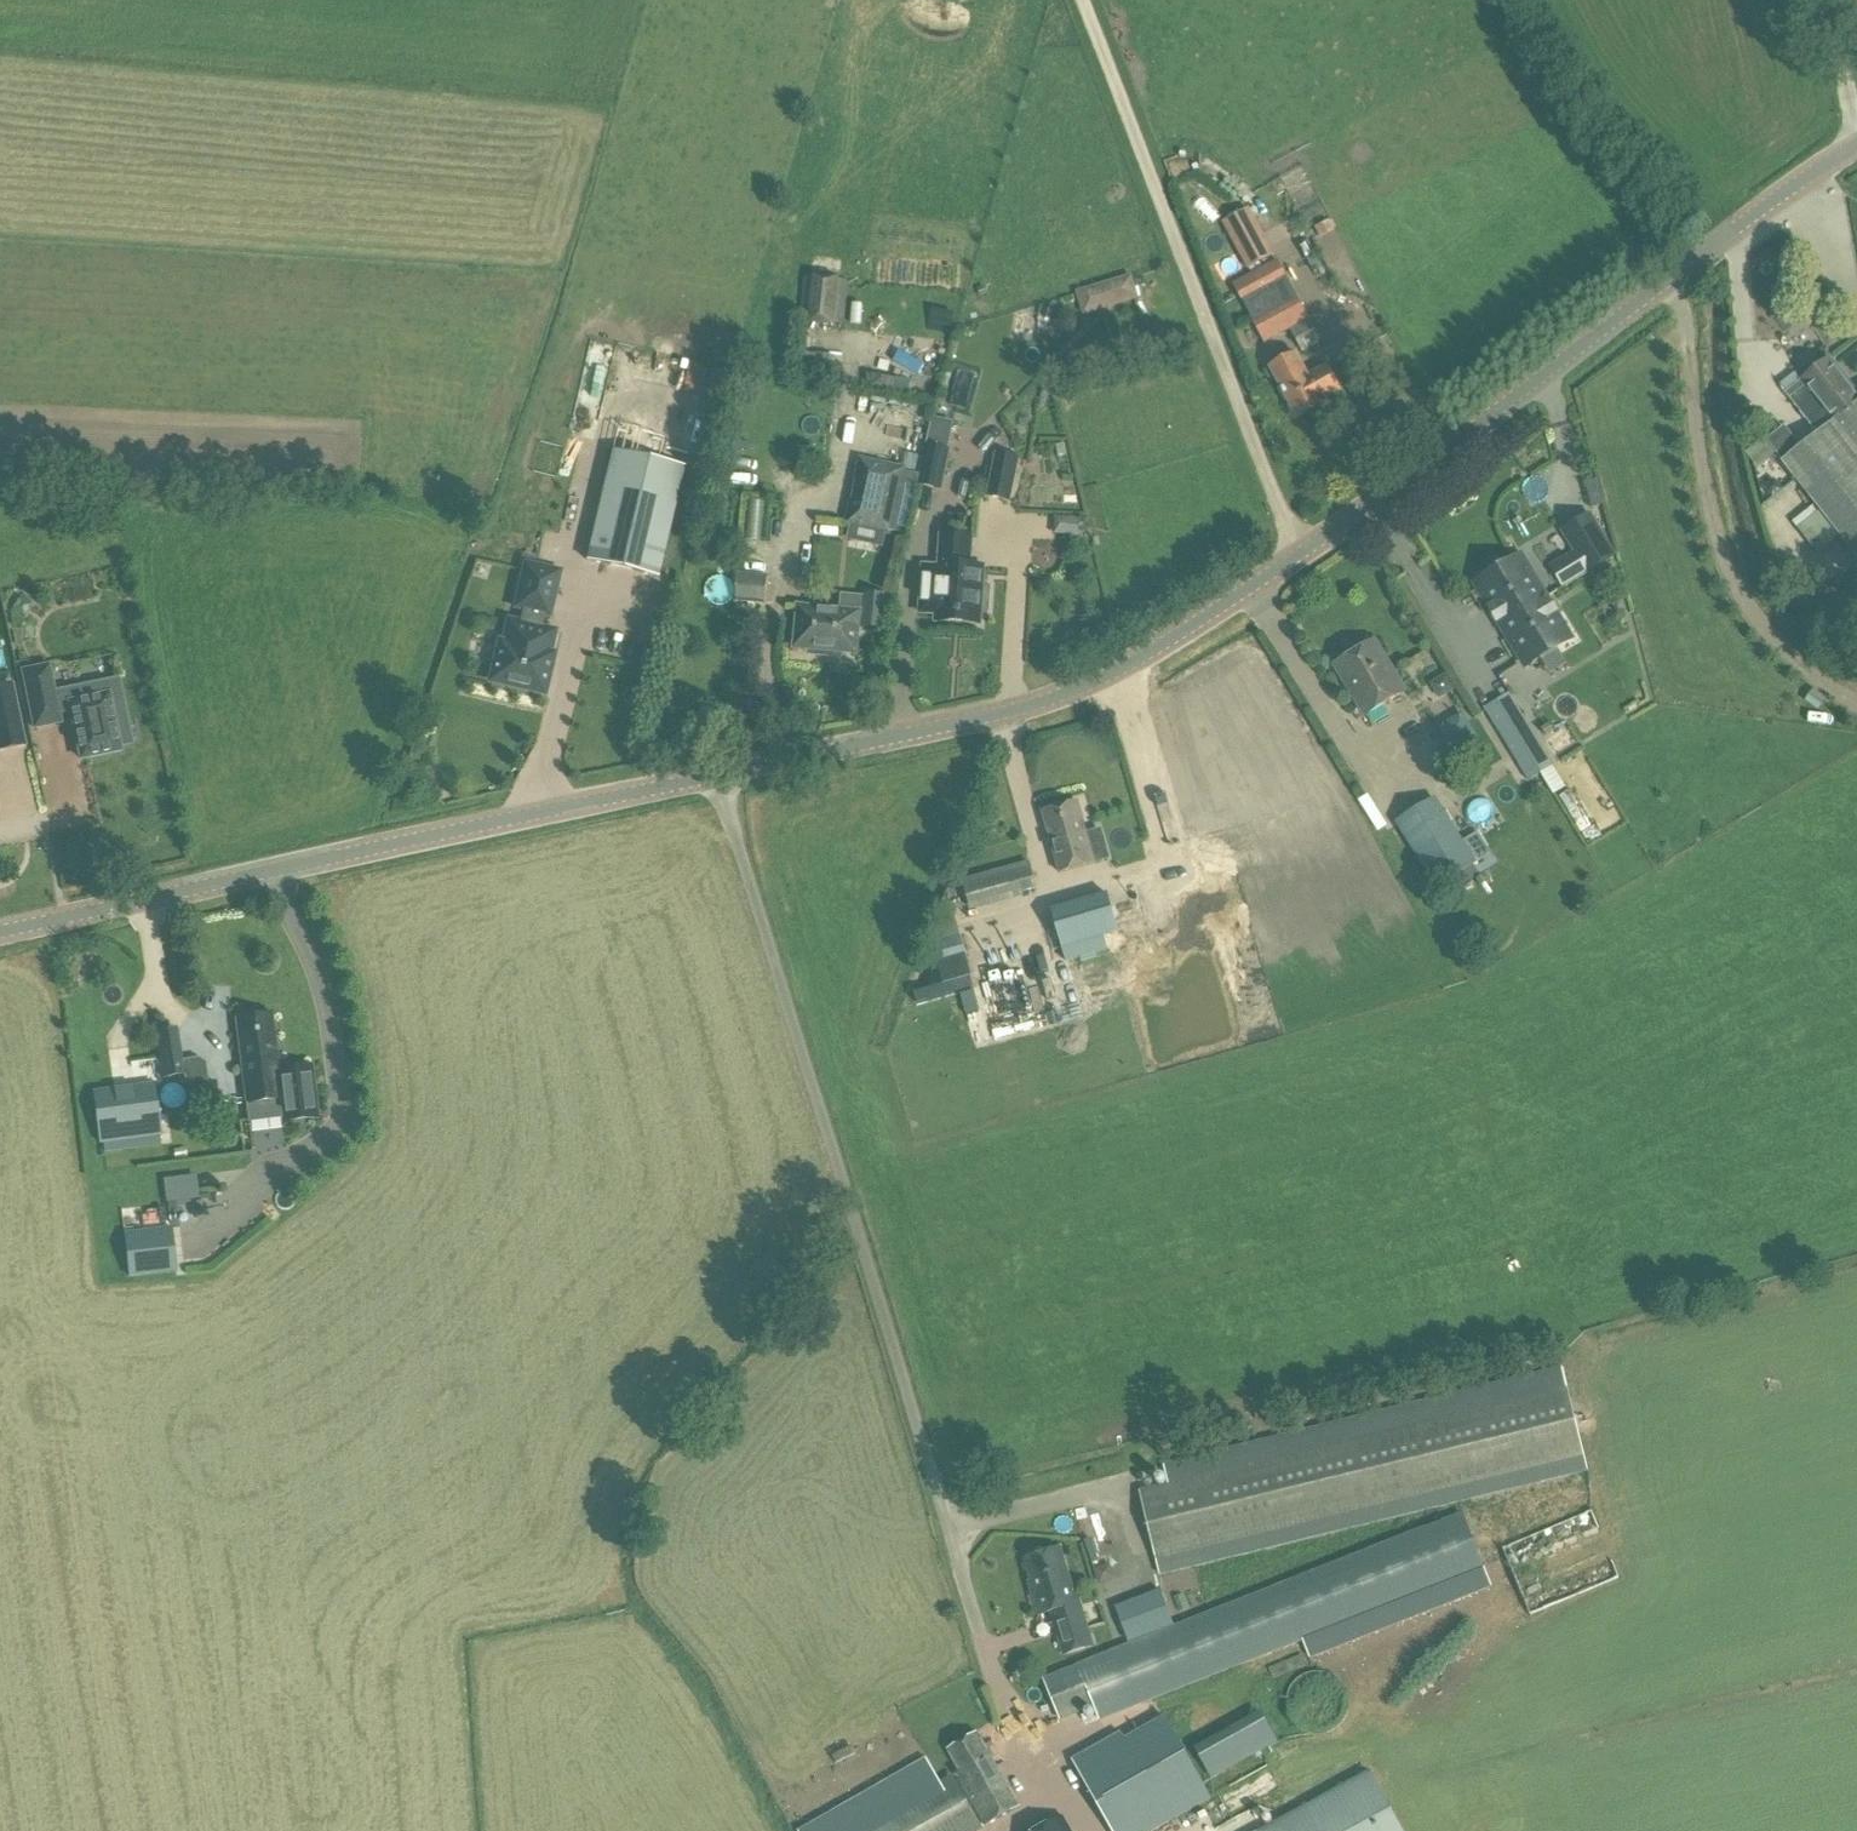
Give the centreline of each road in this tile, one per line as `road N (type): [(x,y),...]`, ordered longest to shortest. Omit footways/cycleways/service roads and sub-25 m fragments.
road 1 (tertiary): [(0,933),(1046,705),(1114,682),(1271,581),(1856,147)]

